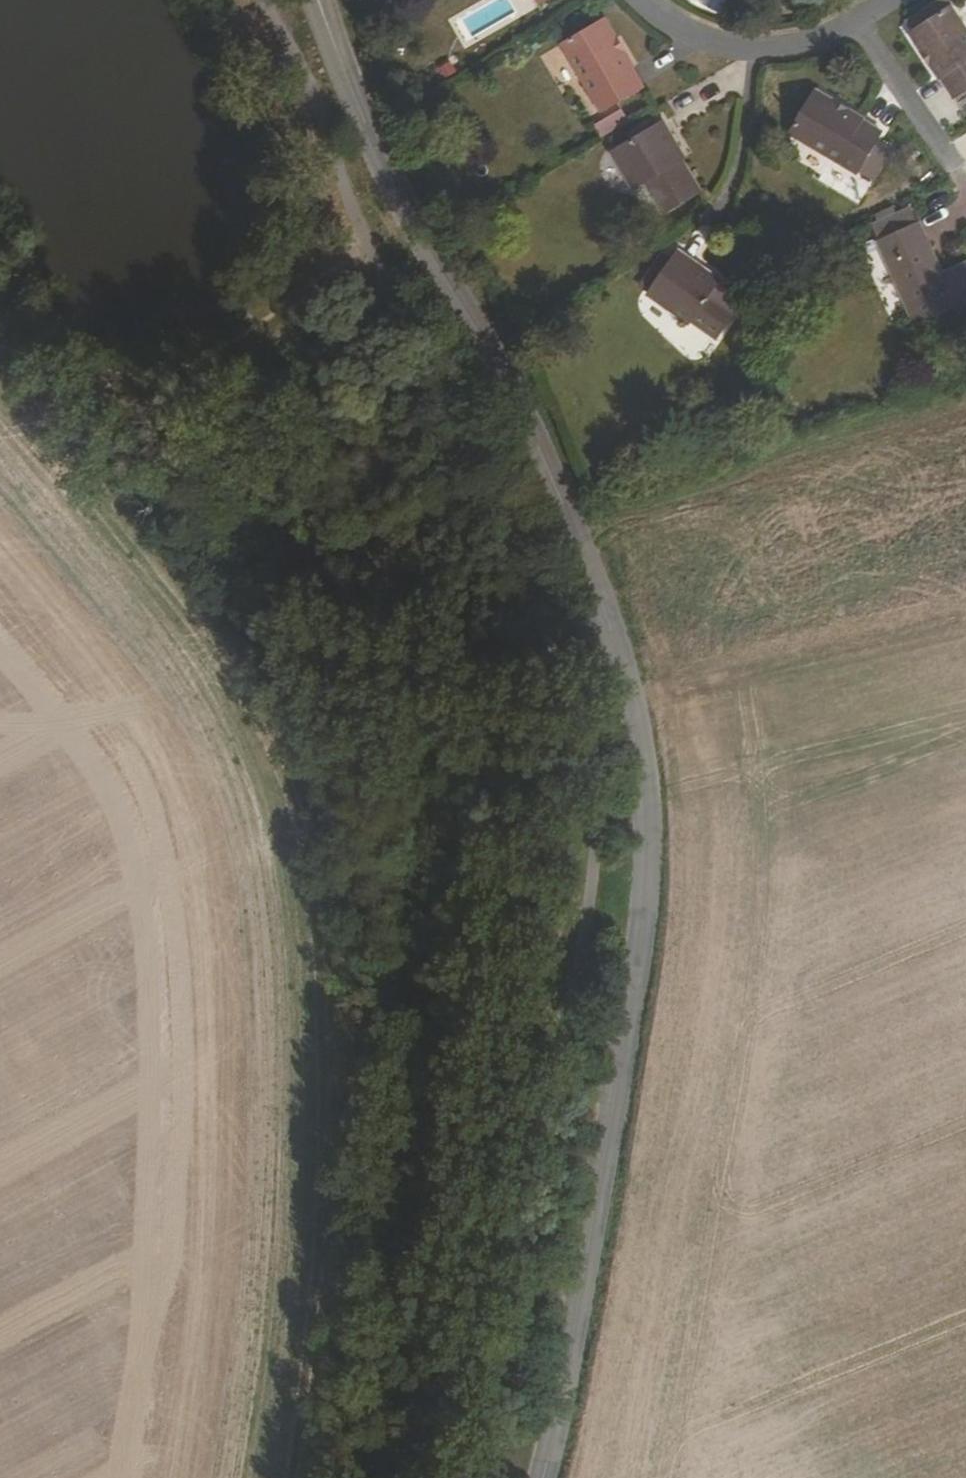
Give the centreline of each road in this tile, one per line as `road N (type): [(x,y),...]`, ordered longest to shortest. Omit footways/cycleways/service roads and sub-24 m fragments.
road 1 (unclassified): [(319,0),(390,185),(488,350),(577,538),(627,684),(647,782),(644,926),(543,1477)]
road 2 (residential): [(641,0),(700,39),(760,53),(830,34),(887,0)]

